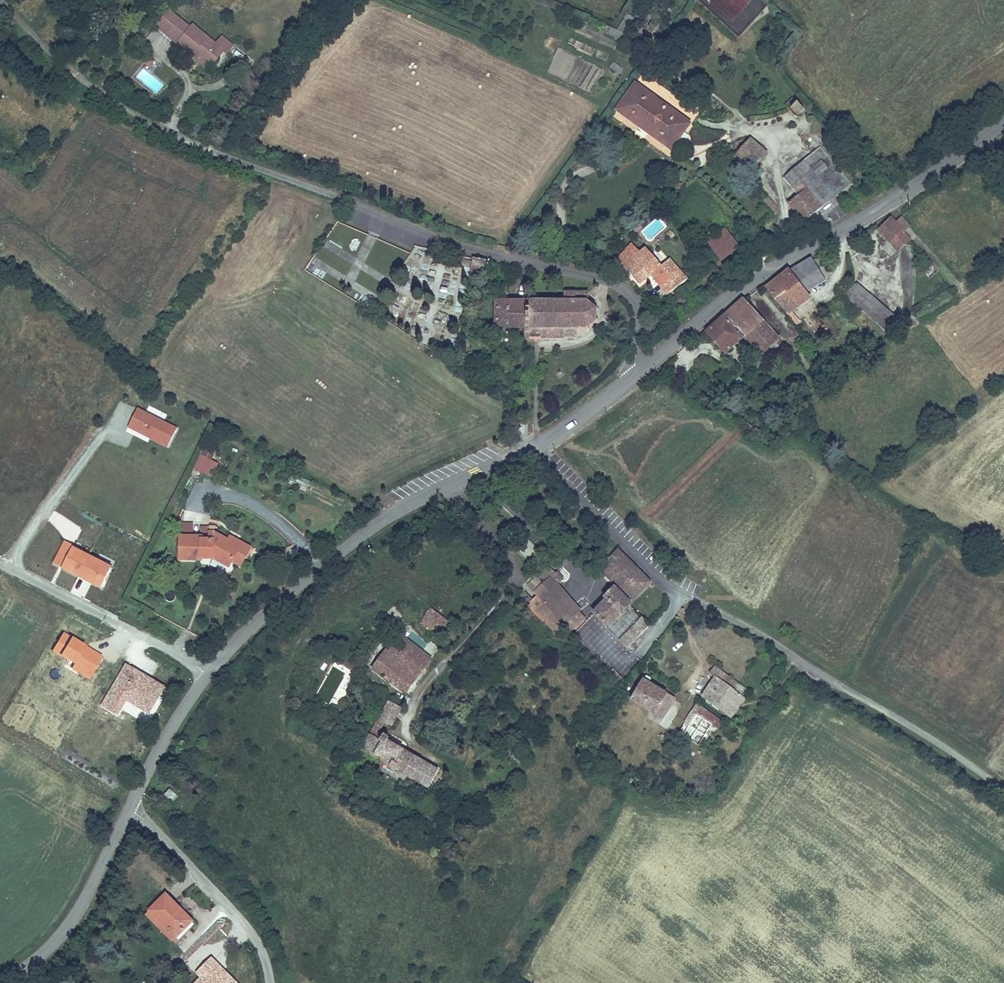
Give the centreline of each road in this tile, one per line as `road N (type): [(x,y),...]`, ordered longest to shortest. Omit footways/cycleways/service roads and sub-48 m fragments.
road 1 (residential): [(640,369),(640,309),(613,283),(433,237),(198,140),(77,80),(4,13)]
road 2 (unclassified): [(532,448),(657,577),(954,749),(1003,788)]
road 3 (tertiary): [(532,448),(388,517),(285,595),(207,671),(129,807)]
road 4 (tertiary): [(1003,122),(729,297),(640,369)]
road 5 (residential): [(129,807),(236,906),(262,942),(272,982)]
road 6 (tertiary): [(129,807),(75,915),(49,947),(0,981)]
road 7 (tertiary): [(640,369),(532,448)]

